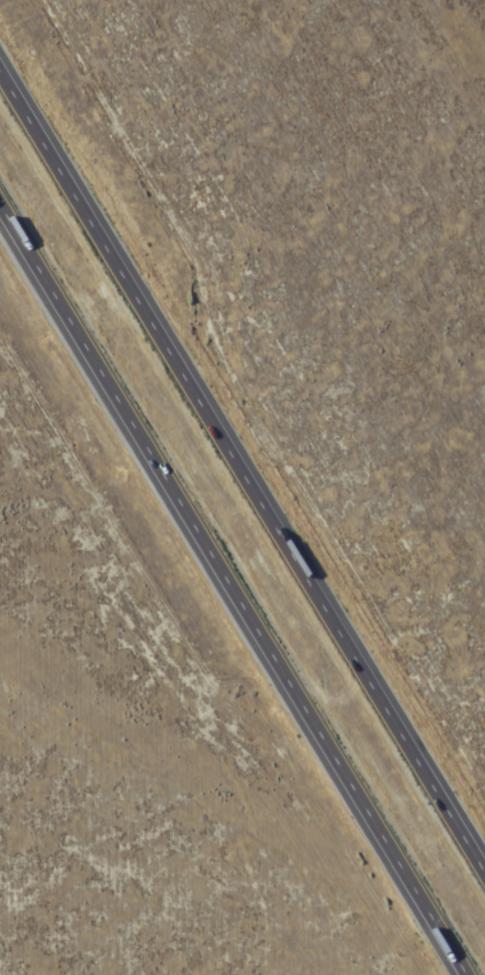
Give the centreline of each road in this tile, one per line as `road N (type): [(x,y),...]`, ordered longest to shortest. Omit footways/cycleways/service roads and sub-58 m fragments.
road 1 (motorway): [(484,871),(0,71)]
road 2 (motorway): [(0,193),(473,974)]

